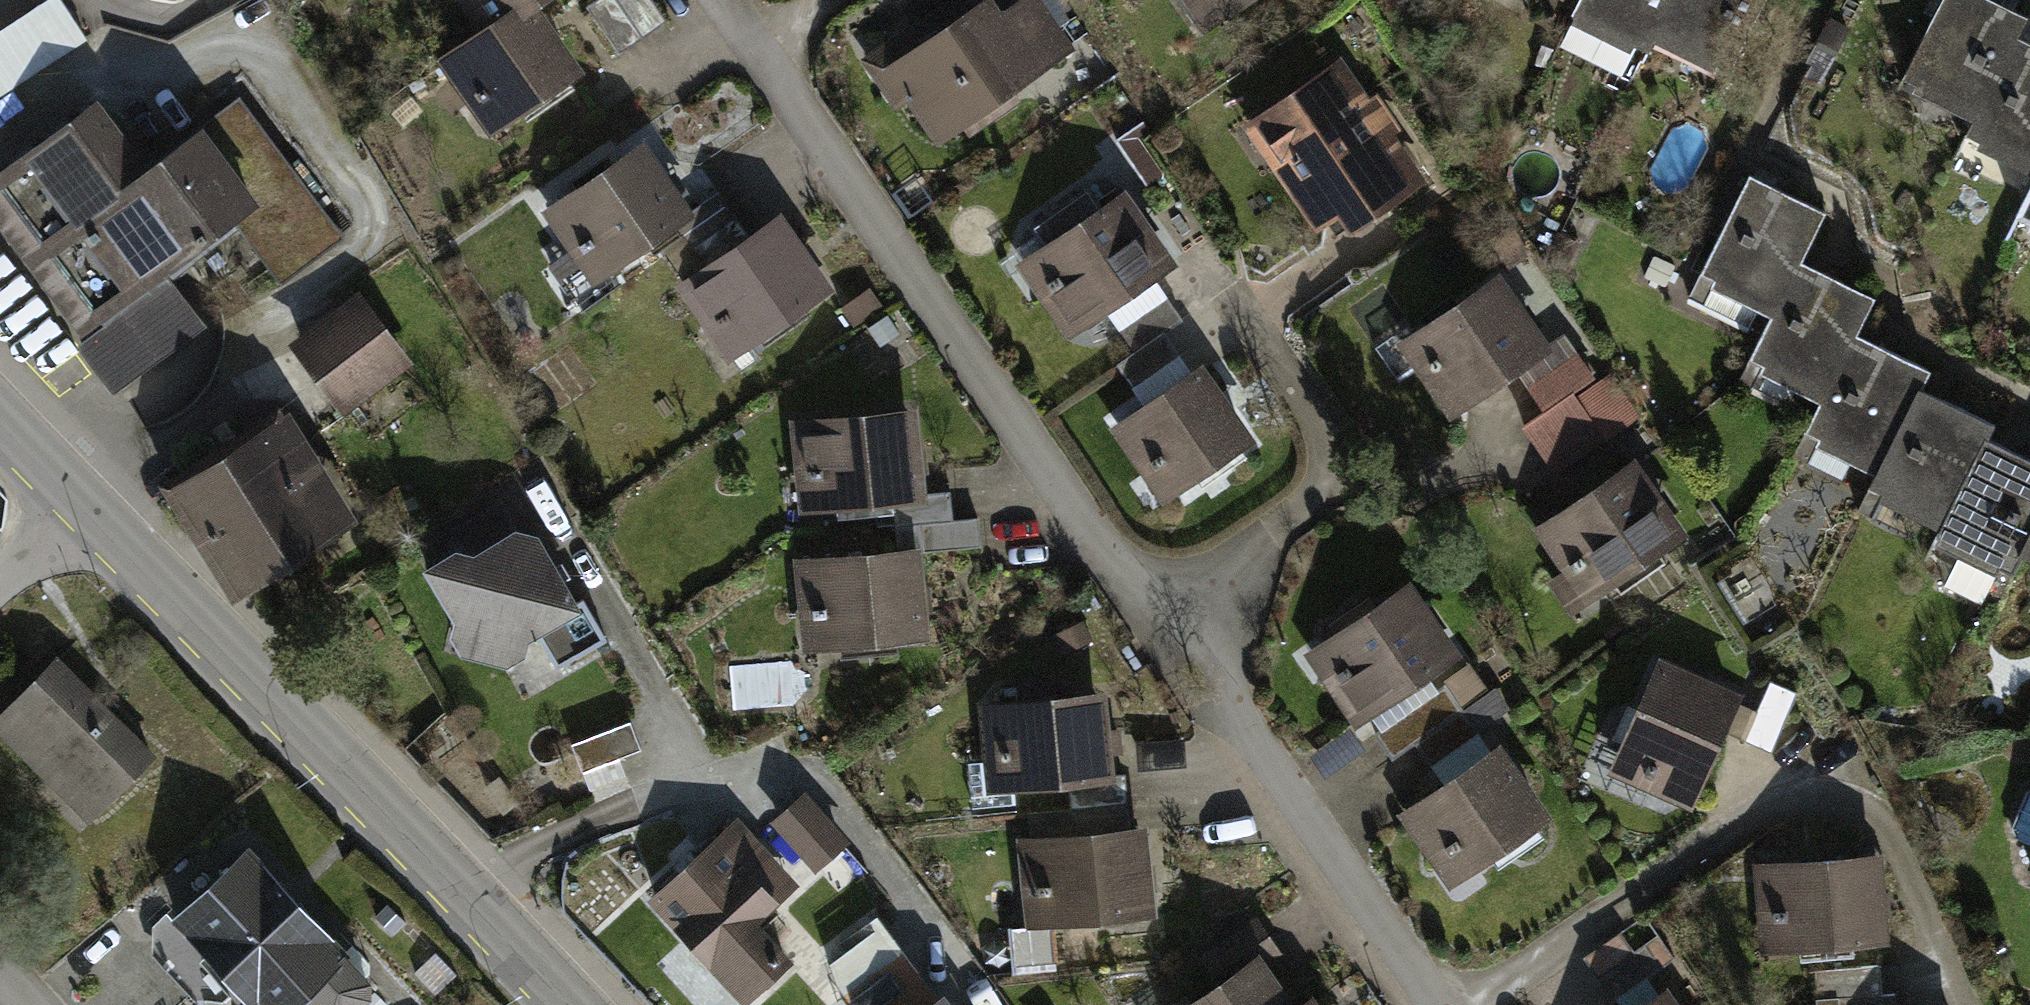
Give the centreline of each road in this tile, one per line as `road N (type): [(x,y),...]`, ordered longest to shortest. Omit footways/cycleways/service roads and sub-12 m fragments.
road 1 (residential): [(581,1004),(75,498)]
road 2 (residential): [(1158,611),(1434,1004)]
road 3 (residential): [(1158,611),(1270,534)]

